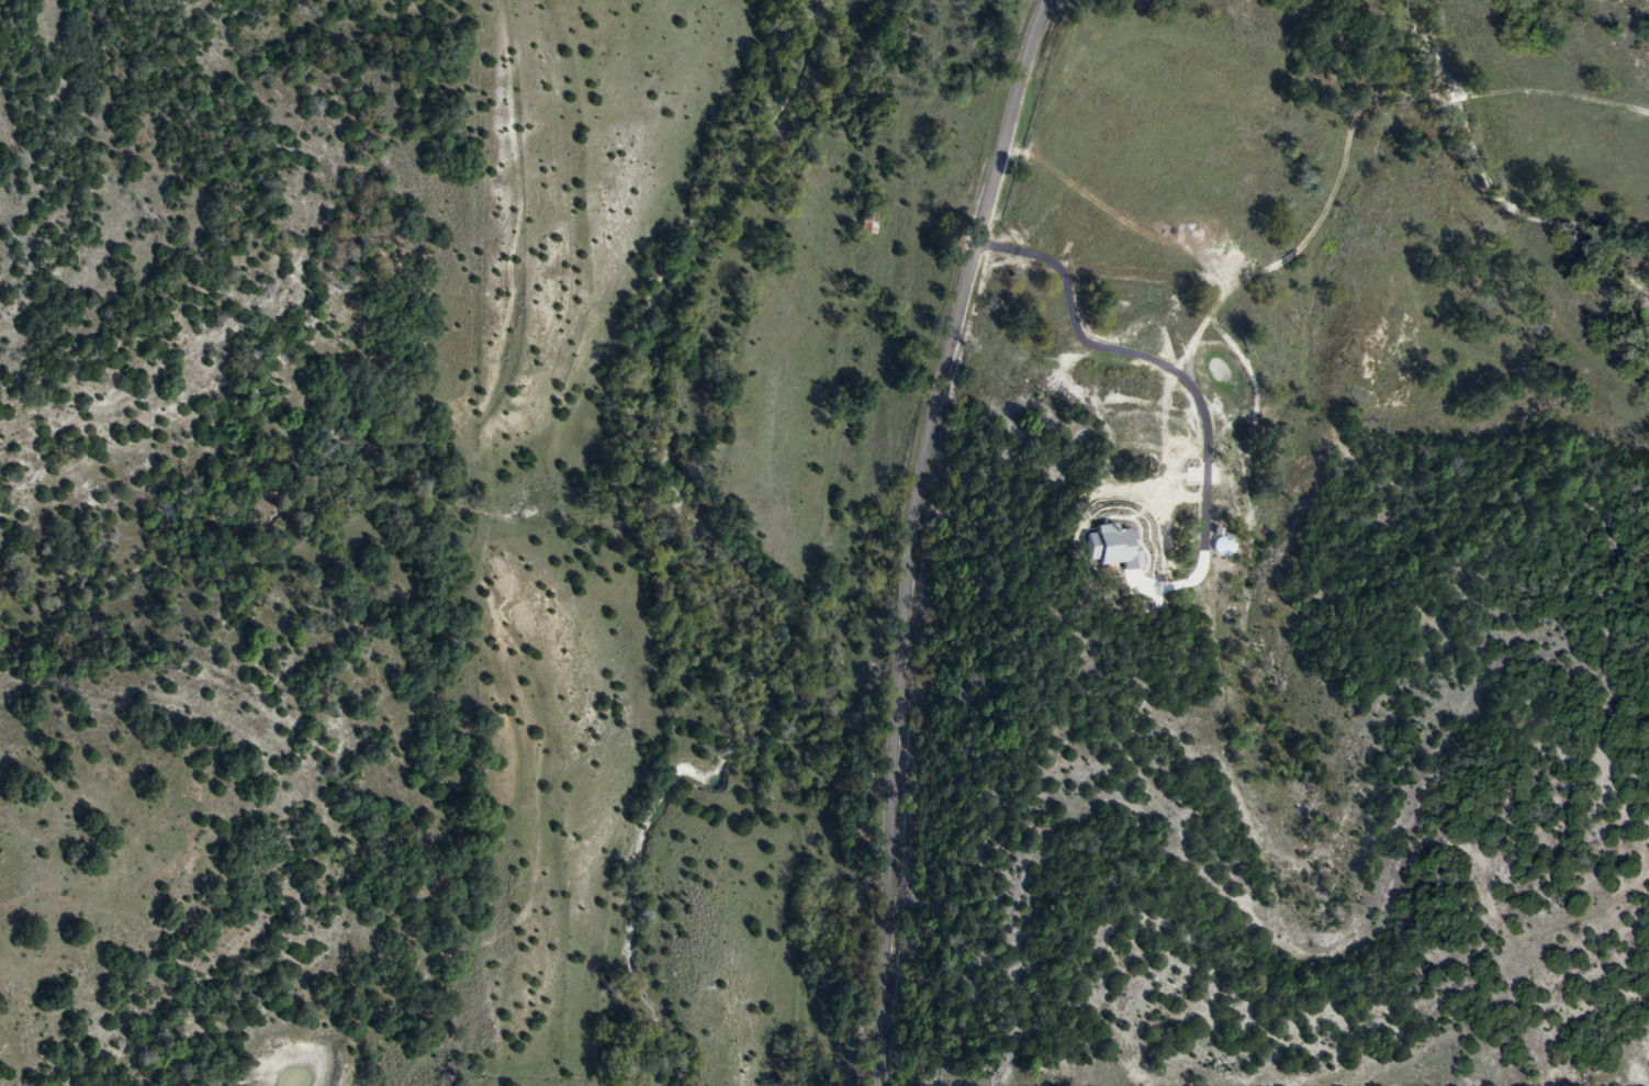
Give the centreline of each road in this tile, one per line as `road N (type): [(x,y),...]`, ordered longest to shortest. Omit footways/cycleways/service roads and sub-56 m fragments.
road 1 (tertiary): [(882,1085),(916,527),(957,317),(1047,0)]

